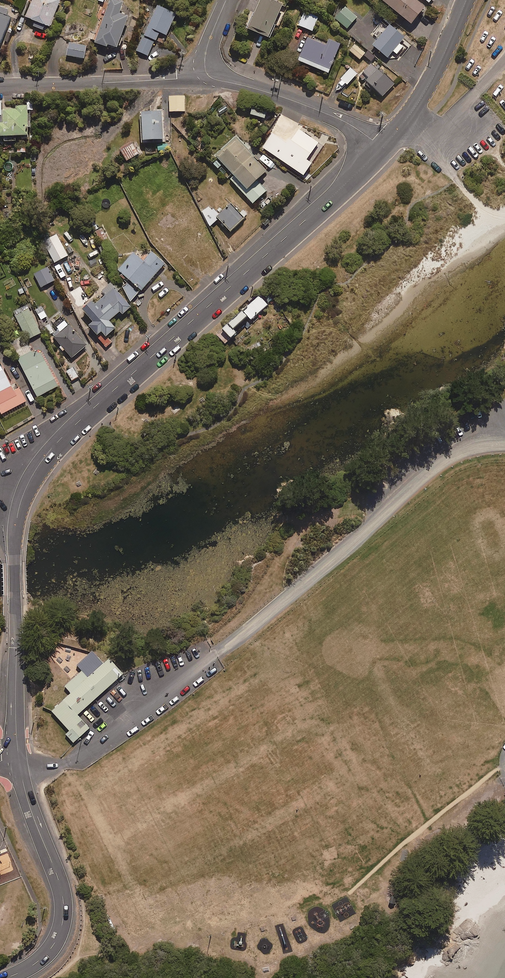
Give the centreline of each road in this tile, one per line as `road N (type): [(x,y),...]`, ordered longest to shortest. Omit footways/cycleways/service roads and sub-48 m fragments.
road 1 (secondary): [(383,146),(52,447),(20,501),(16,595)]
road 2 (secondary): [(4,977),(44,957),(63,913),(18,755)]
road 3 (residential): [(205,69),(178,79),(0,85)]
road 4 (residential): [(383,146),(342,120),(217,80),(205,69)]
road 5 (secondary): [(466,0),(428,86),(383,146)]
road 6 (secondary): [(18,755),(16,595)]

